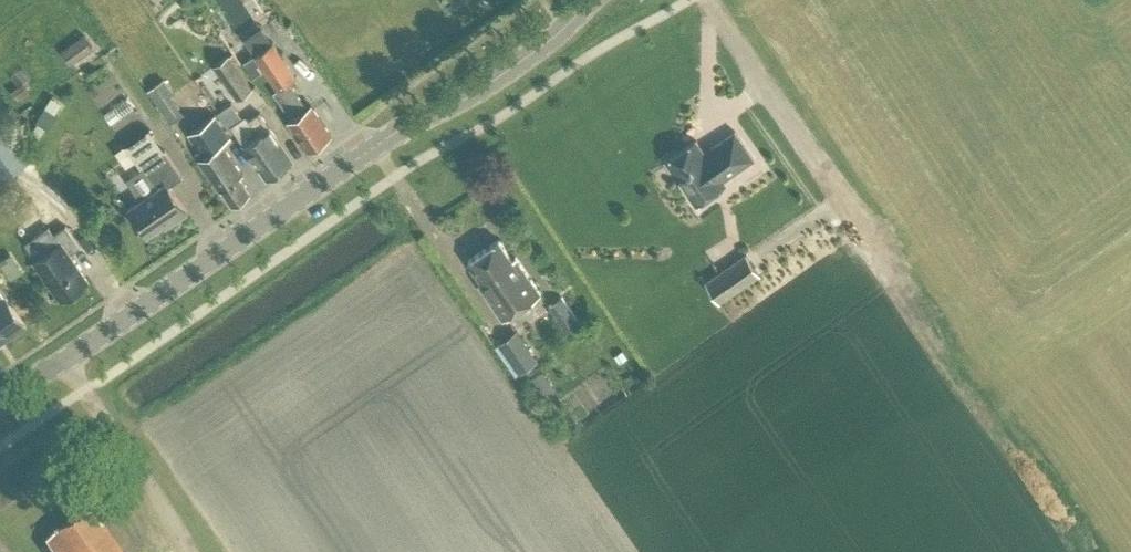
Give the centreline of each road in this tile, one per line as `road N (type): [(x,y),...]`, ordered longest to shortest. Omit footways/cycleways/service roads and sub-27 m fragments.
road 1 (tertiary): [(0,404),(394,130),(466,96),(562,29),(589,0)]

